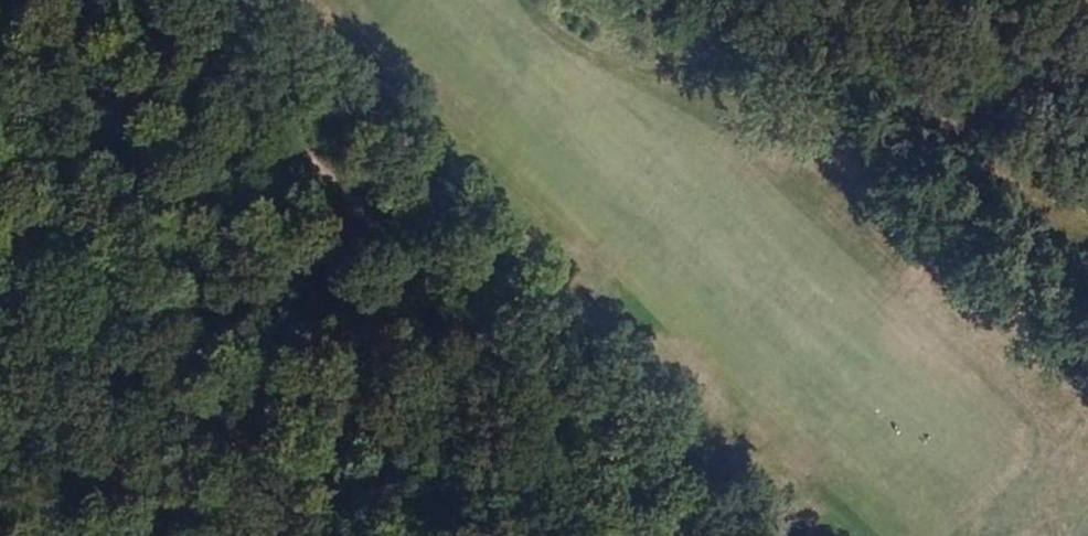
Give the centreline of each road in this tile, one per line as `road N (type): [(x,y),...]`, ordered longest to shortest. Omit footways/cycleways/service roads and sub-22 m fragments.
road 1 (track): [(140,0),(678,535)]
road 2 (track): [(0,430),(224,535)]

